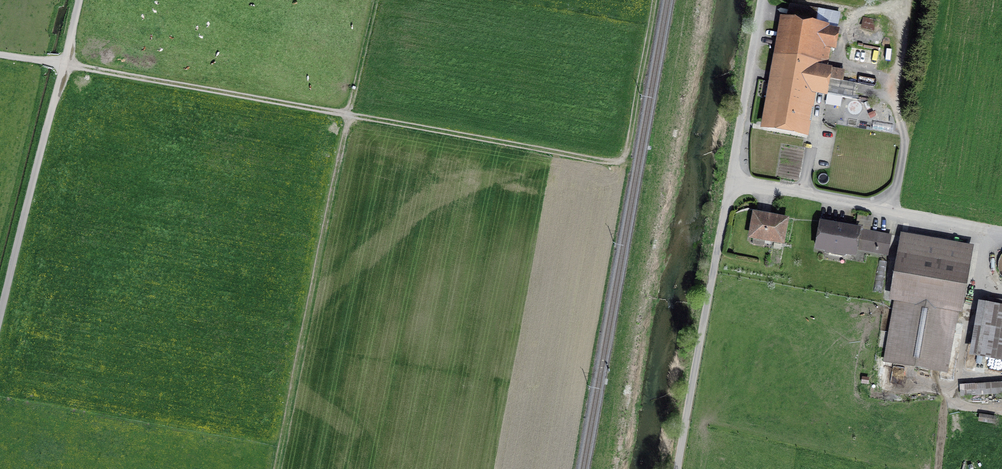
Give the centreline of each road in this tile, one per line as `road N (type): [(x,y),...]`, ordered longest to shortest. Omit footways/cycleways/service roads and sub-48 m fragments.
road 1 (track): [(655,0),(627,156),(611,163),(64,63)]
road 2 (unclassified): [(677,468),(731,181)]
road 3 (unclassified): [(1001,230),(731,181)]
road 4 (unclassified): [(64,63),(0,327)]
road 5 (track): [(1001,411),(951,402),(984,226)]
road 6 (unclassified): [(731,181),(763,0)]

